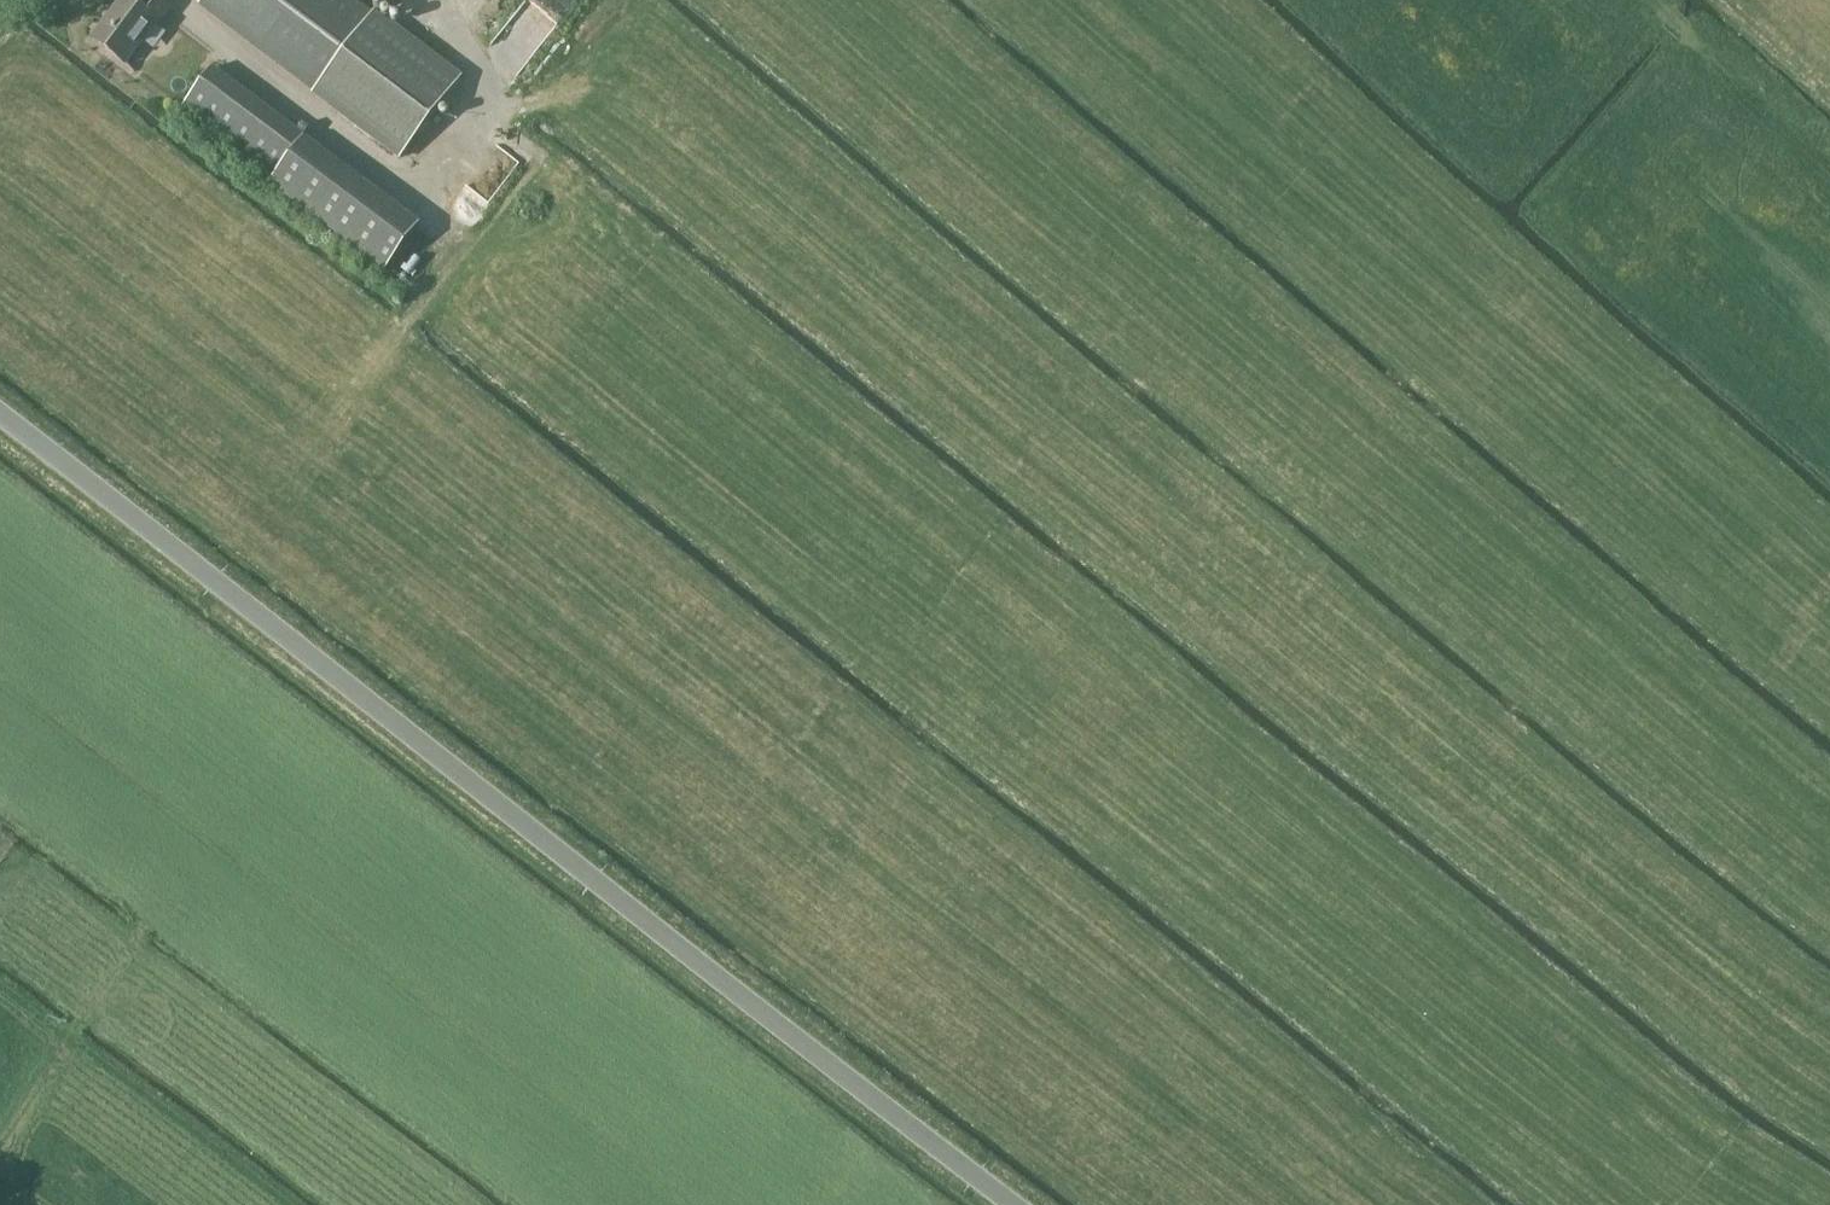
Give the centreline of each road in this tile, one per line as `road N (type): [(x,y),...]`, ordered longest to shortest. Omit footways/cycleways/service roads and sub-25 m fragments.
road 1 (unclassified): [(1017,1204),(0,416)]

